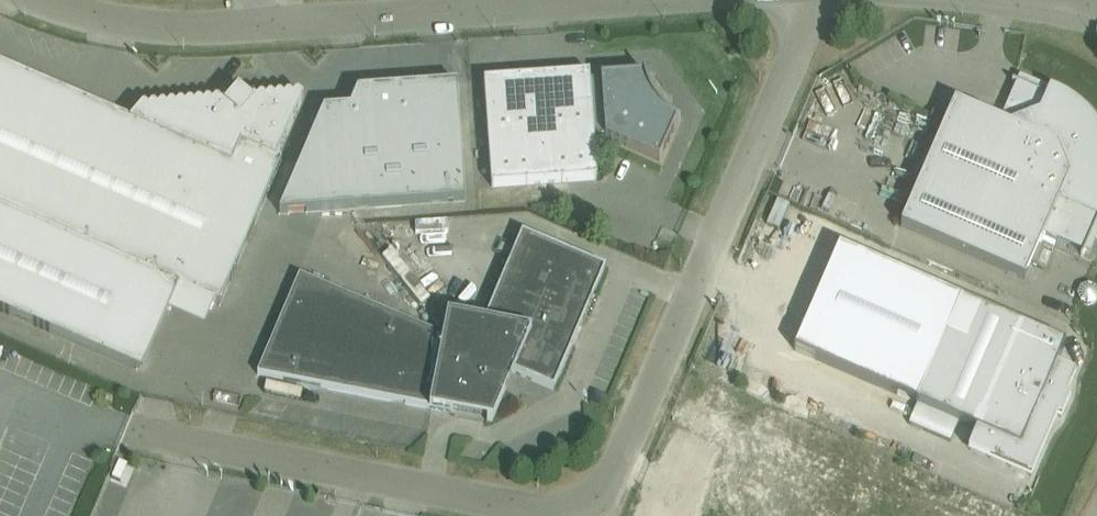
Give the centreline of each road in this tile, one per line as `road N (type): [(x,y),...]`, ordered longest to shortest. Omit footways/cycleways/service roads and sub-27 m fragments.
road 1 (unclassified): [(119,428),(548,514),(586,504),(610,475),(797,41),(799,0)]
road 2 (unclassified): [(628,0),(177,32),(36,0)]

